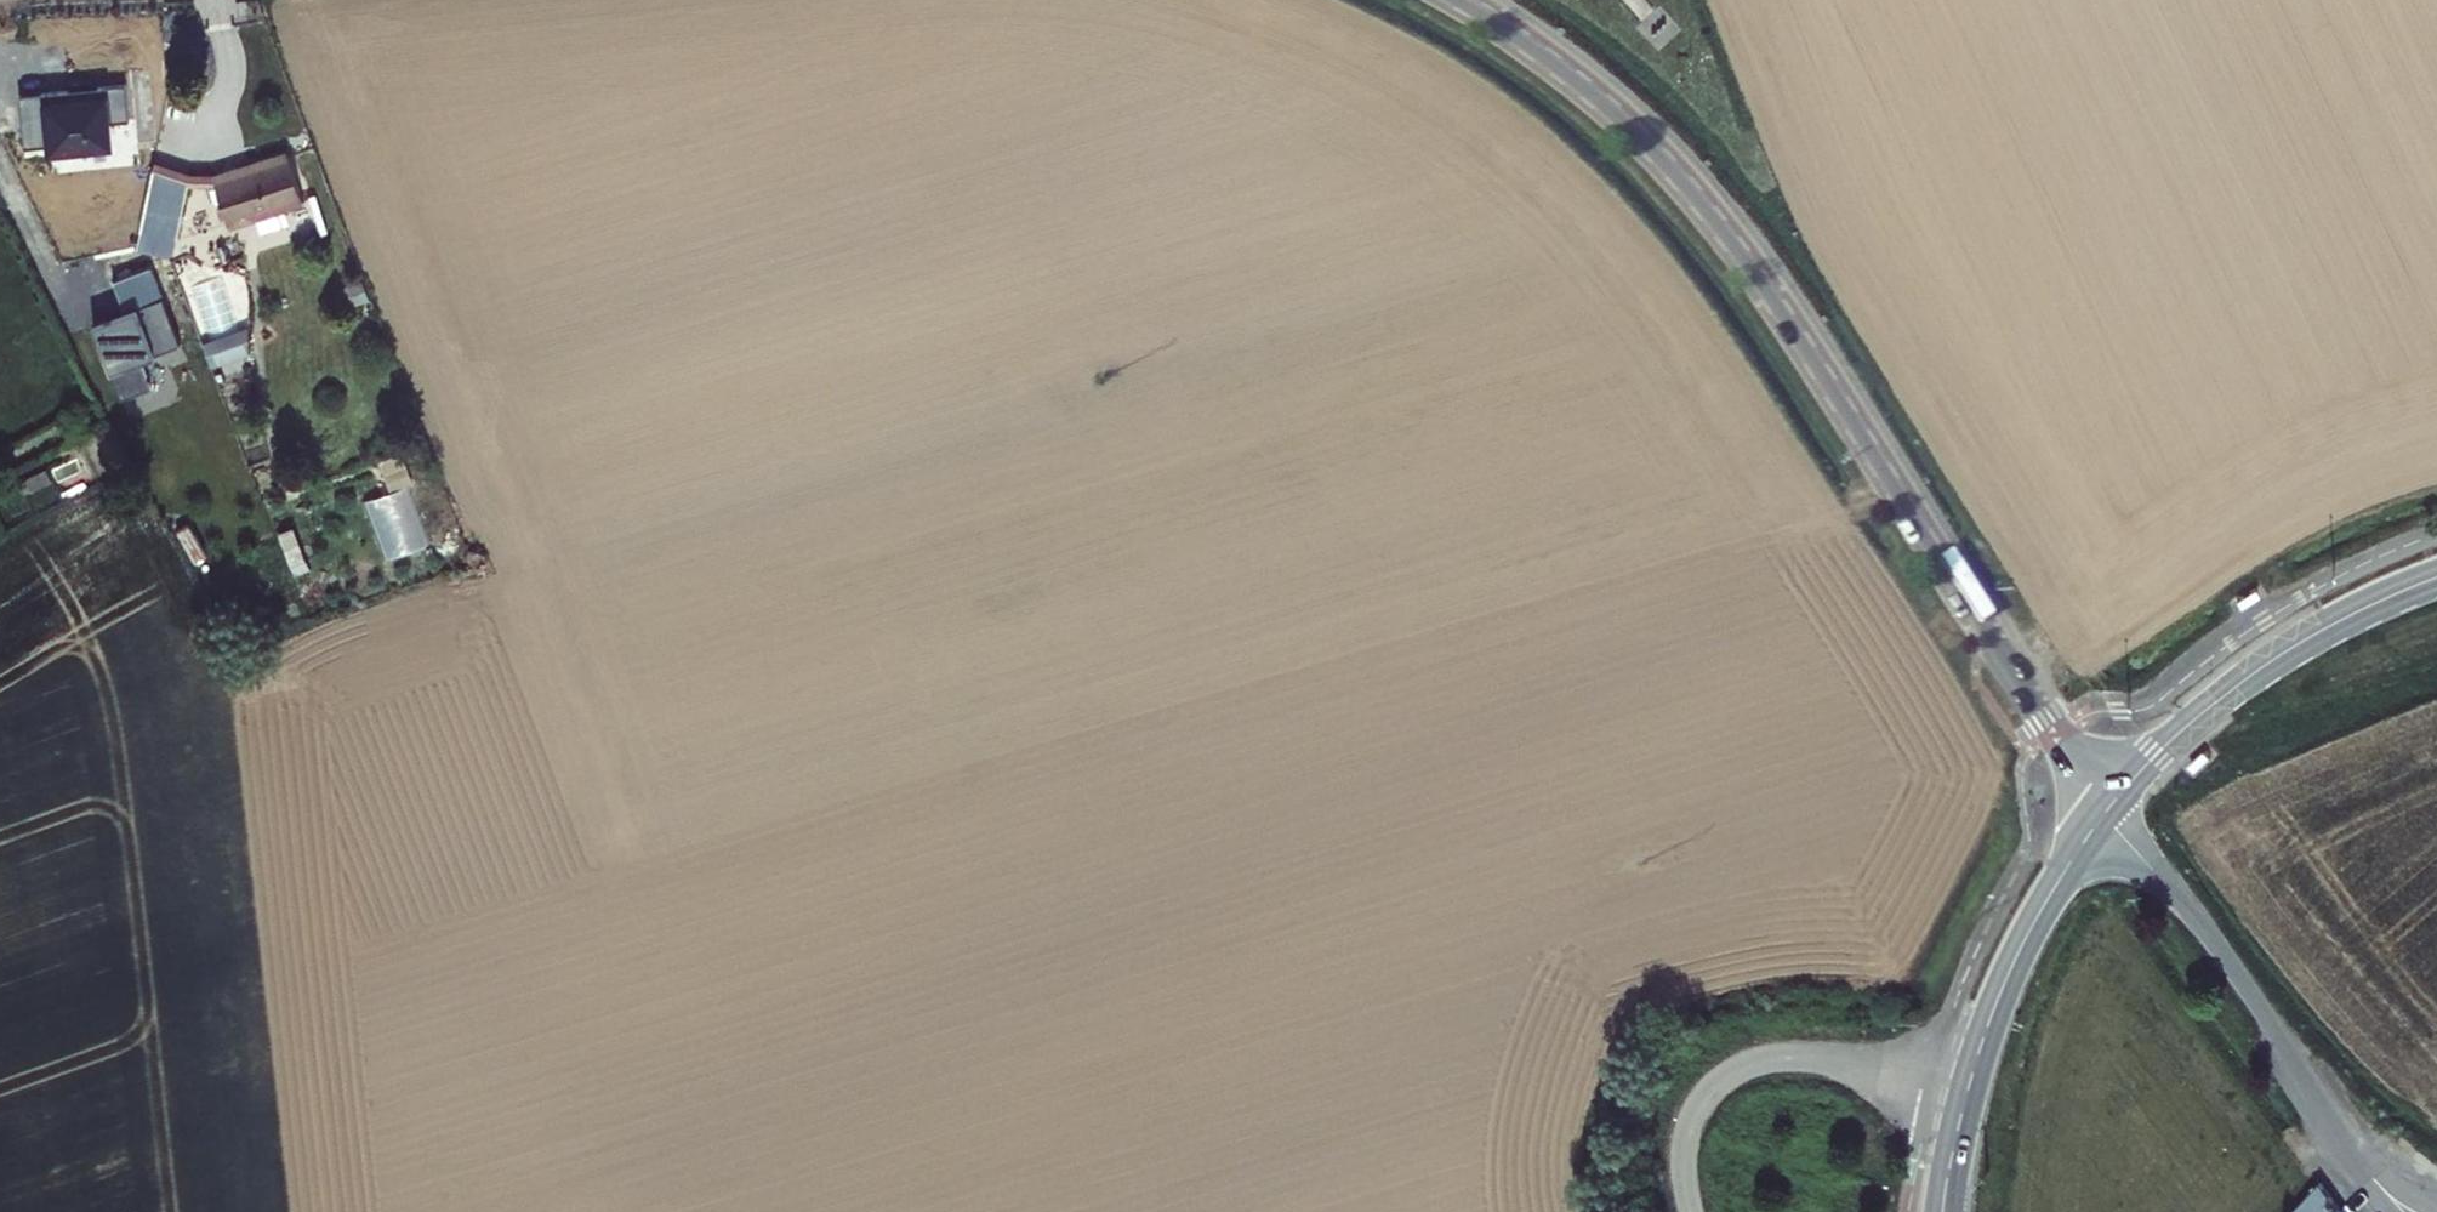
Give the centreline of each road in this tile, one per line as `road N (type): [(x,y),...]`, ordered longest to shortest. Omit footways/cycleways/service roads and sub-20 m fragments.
road 1 (residential): [(2107,809),(1757,275),(1691,189),(1595,96),(1459,0)]
road 2 (unclassified): [(2107,809),(2238,975),(2368,1176),(2407,1211)]
road 3 (secondary): [(2436,577),(2332,624),(2260,668),(2157,753),(2107,809)]
road 4 (secondary): [(2107,809),(2009,973),(1980,1048),(1953,1157)]

